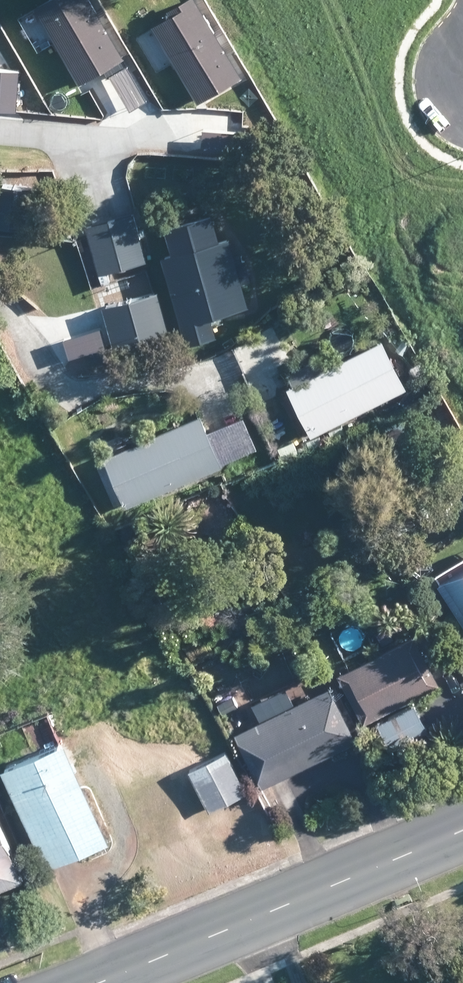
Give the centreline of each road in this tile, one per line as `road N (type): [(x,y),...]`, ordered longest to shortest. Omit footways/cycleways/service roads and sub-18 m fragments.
road 1 (secondary): [(462,829),(96,982)]

